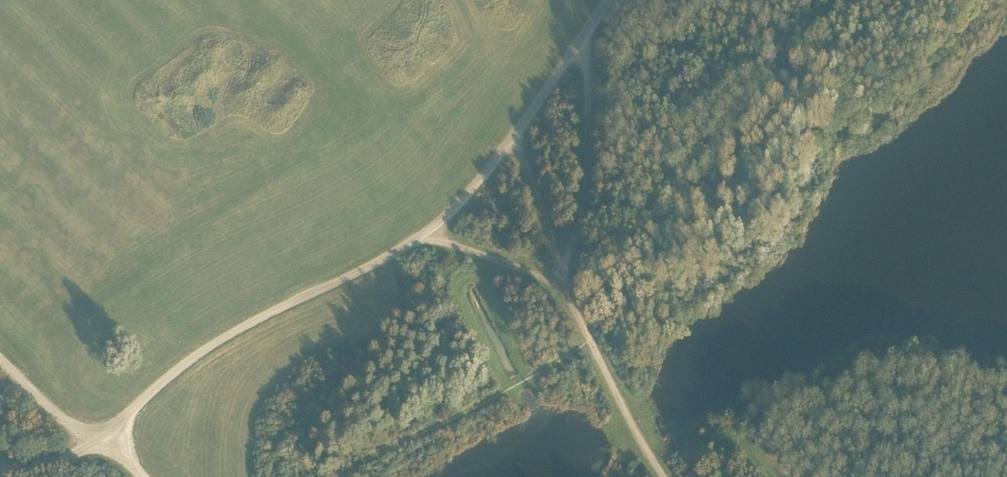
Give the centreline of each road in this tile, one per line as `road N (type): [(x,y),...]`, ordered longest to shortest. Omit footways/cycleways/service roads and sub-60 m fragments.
road 1 (track): [(0,359),(81,438),(102,445),(244,321),(437,229),(611,0)]
road 2 (track): [(435,230),(569,297),(664,476)]
road 3 (track): [(569,297),(570,244),(586,195),(589,72),(578,44)]
road 4 (track): [(0,469),(102,445),(138,476)]

